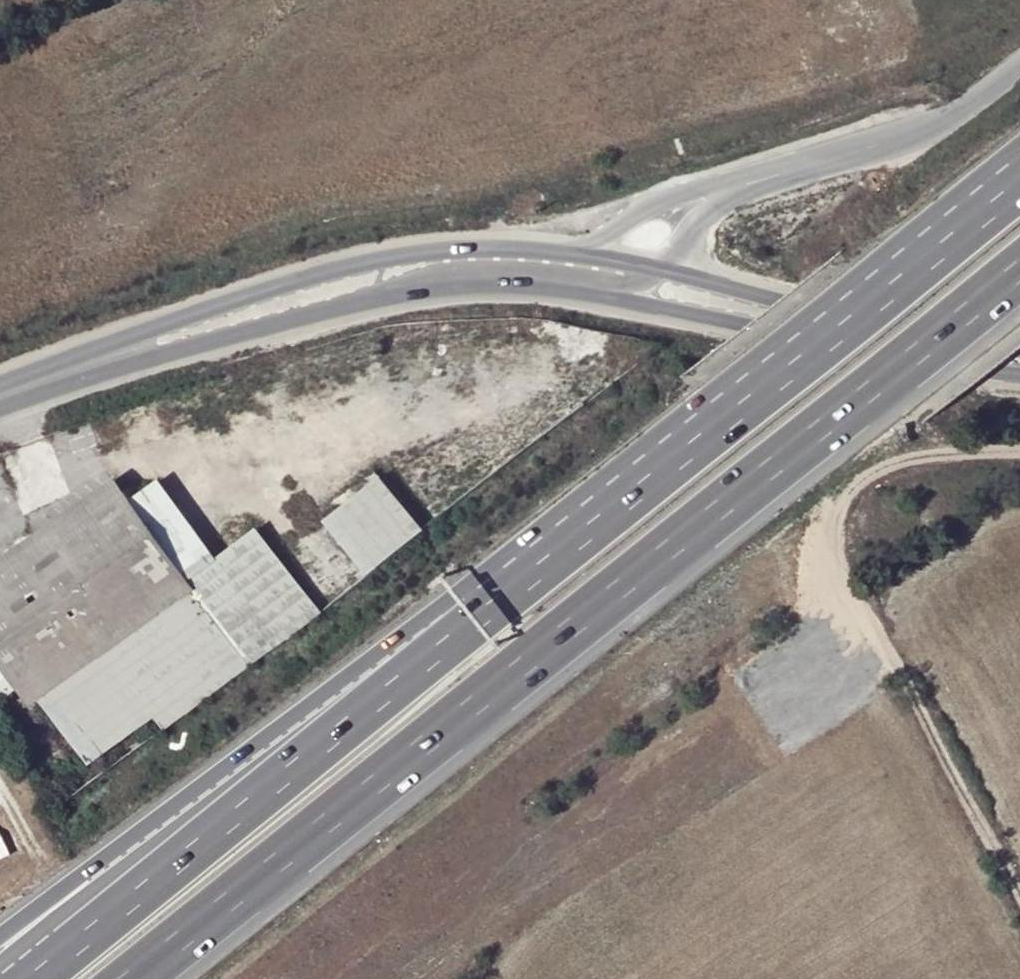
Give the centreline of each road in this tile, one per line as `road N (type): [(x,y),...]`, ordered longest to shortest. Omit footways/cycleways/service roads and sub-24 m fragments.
road 1 (motorway): [(131,978),(1019,270)]
road 2 (motorway): [(715,425),(20,978)]
road 3 (motorway): [(715,425),(0,943)]
road 4 (secondary): [(338,310),(467,290),(583,296),(1019,378)]
road 5 (track): [(1019,899),(837,569),(836,516),(870,476),(923,457),(1019,452)]
road 6 (secondary): [(583,260),(469,251),(344,269),(203,311),(0,395)]
road 7 (motorway): [(1019,180),(715,425)]
road 8 (secondary): [(1019,350),(660,274)]
road 9 (secondary): [(0,413),(155,359),(338,310)]
road 10 (unclassified): [(338,310),(403,281),(458,272),(519,269),(636,285),(660,274)]
road 11 (tertiary): [(1019,61),(915,135),(792,172)]
road 12 (tertiary): [(792,172),(646,212),(583,260)]
road 13 (tertiary): [(660,274),(715,210),(792,172)]

